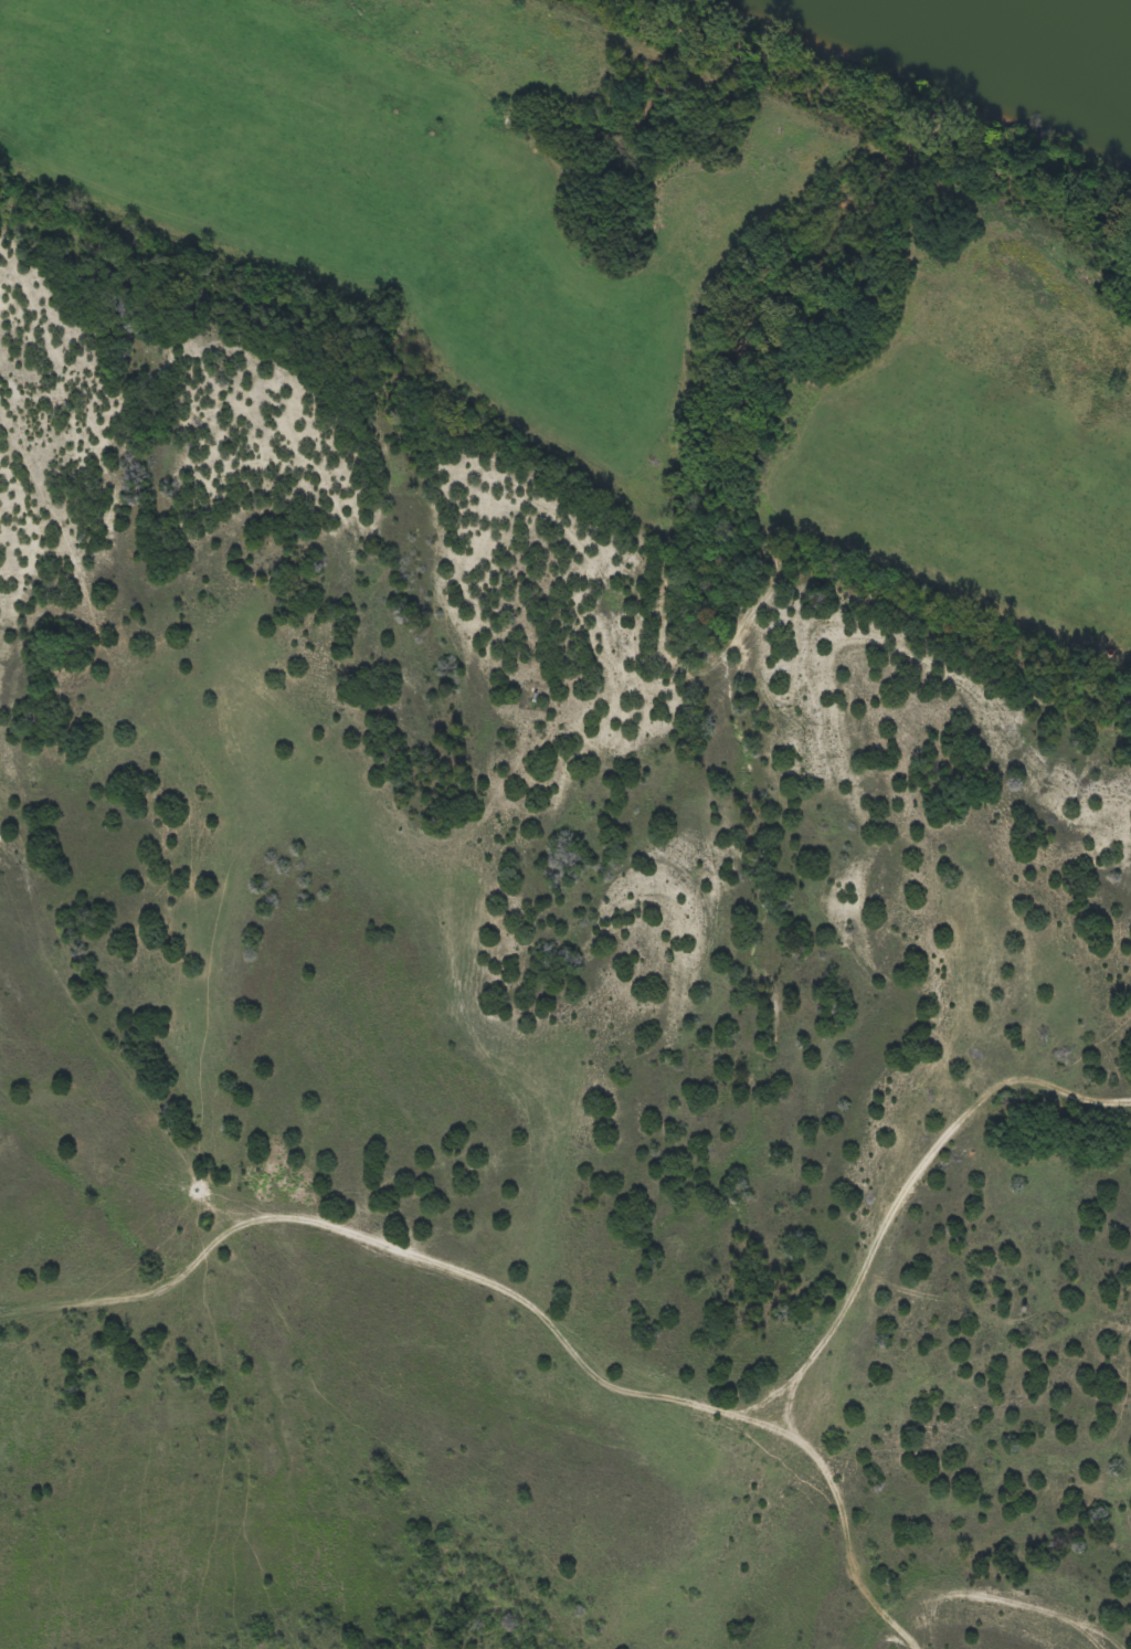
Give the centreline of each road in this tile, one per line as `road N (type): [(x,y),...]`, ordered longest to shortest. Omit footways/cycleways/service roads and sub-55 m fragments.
road 1 (residential): [(0,1314),(167,1288),(240,1218),(346,1226),(512,1292),(609,1386),(784,1427),(824,1476),(863,1575),(927,1648)]
road 2 (residential): [(1130,1103),(1008,1086),(931,1140),(791,1383),(784,1427)]

